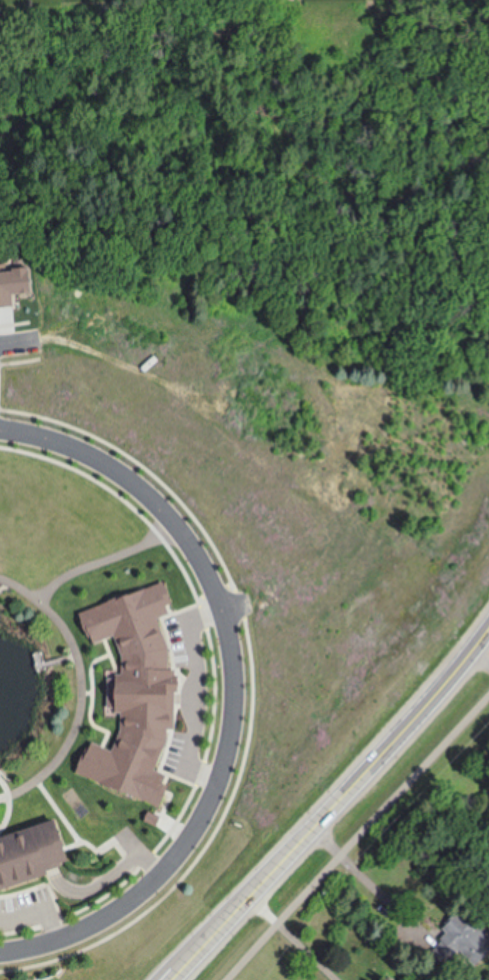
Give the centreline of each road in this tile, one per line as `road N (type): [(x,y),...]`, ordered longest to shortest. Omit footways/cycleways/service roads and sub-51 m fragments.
road 1 (residential): [(0,429),(84,451),(163,505),(227,608),(237,680),(219,785),(186,849),(120,908),(38,947),(0,953)]
road 2 (primary): [(173,979),(488,640)]

